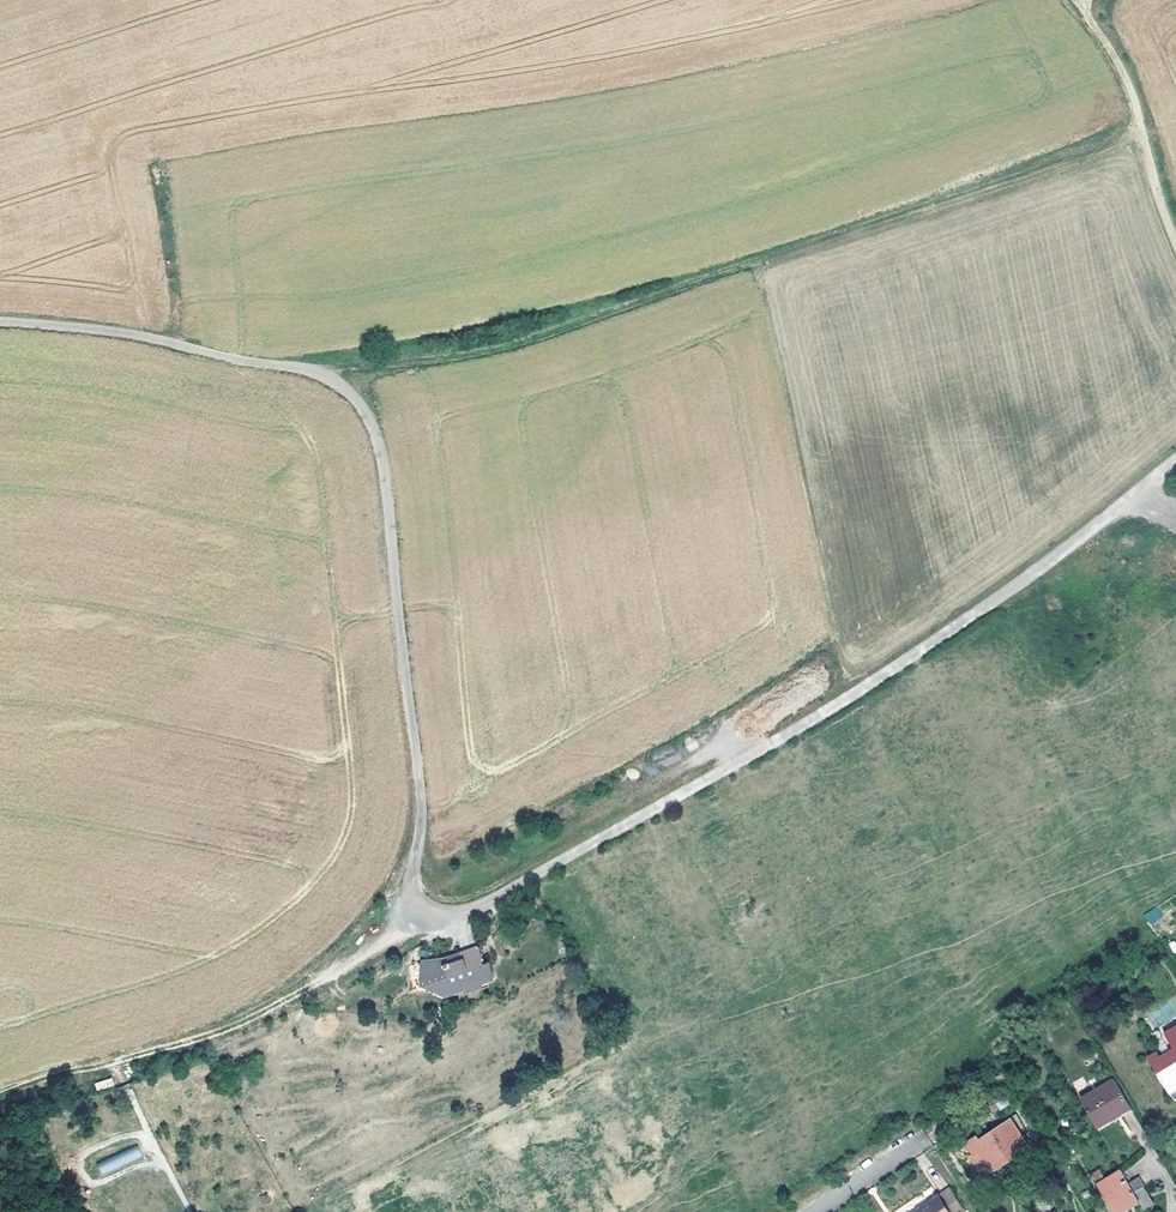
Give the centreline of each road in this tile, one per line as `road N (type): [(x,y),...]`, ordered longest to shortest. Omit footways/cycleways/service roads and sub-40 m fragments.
road 1 (track): [(419,930),(416,754),(382,460),(365,414),(339,384),(311,370),(125,334),(0,322)]
road 2 (track): [(1175,461),(968,619),(841,703),(493,899),(419,930)]
road 3 (track): [(1146,141),(518,342),(311,370)]
road 4 (track): [(419,930),(226,1030),(70,1077)]
road 5 (track): [(1175,243),(1136,99),(1086,12),(1087,0)]
road 6 (residential): [(926,1138),(815,1211)]

